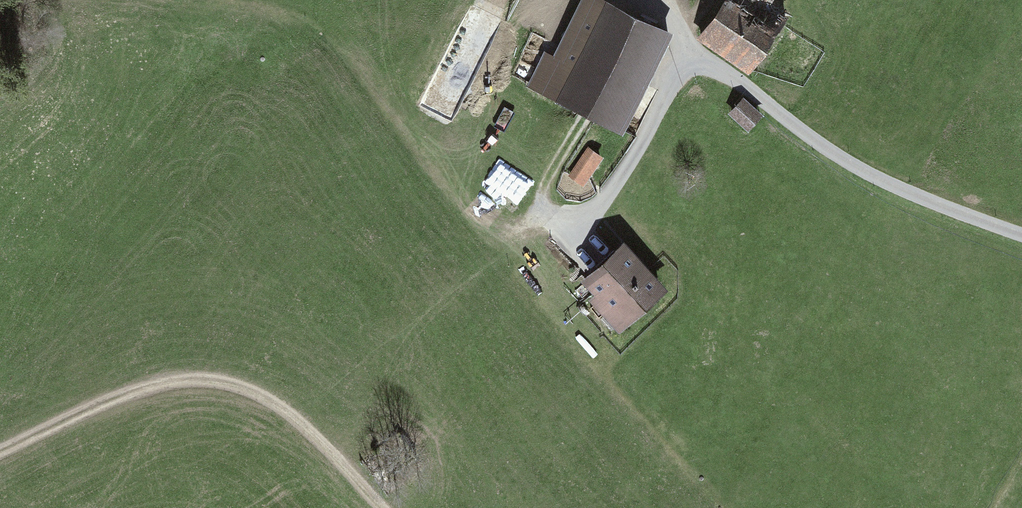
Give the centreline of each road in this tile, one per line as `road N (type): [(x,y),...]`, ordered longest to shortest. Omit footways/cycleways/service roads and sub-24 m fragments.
road 1 (track): [(1021,234),(871,177),(692,49)]
road 2 (track): [(0,451),(120,395),(201,378),(261,395),(291,420)]
road 3 (track): [(291,420),(381,507)]

